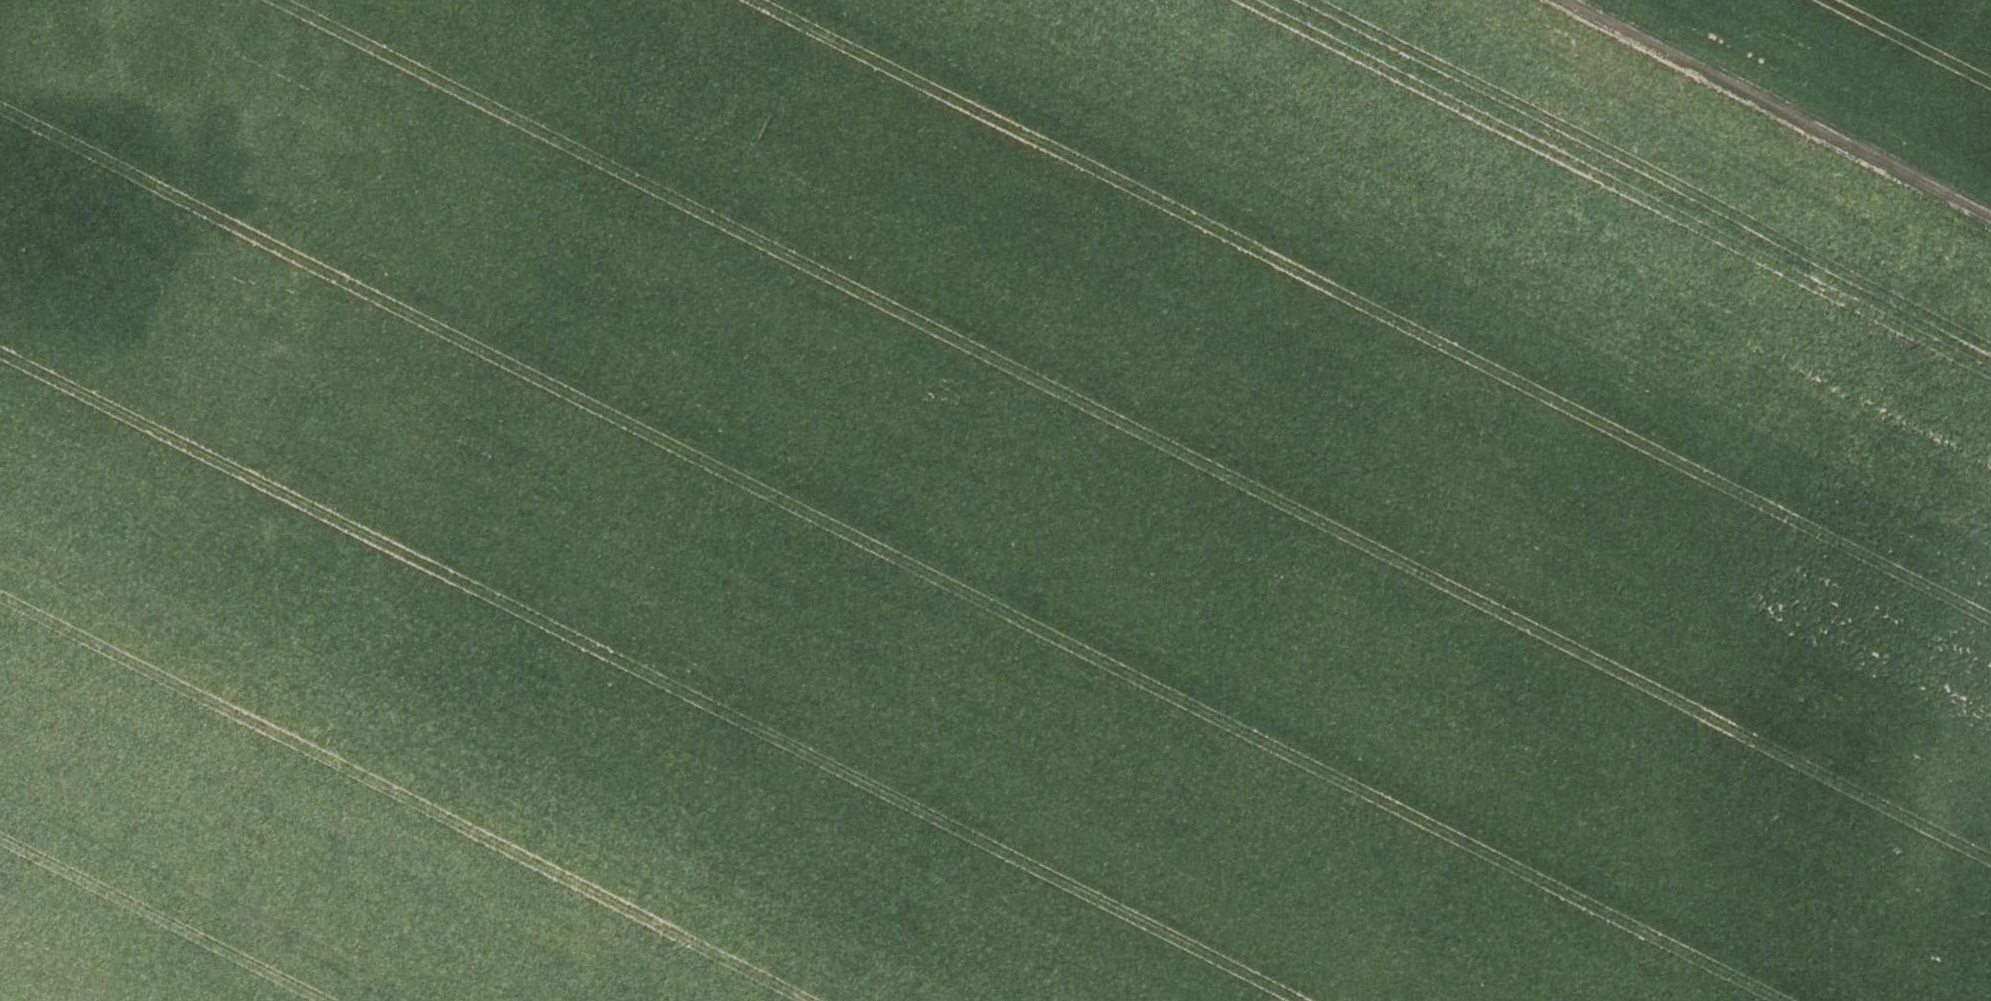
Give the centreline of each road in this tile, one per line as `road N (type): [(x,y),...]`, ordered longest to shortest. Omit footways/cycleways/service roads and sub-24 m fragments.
road 1 (track): [(1990,219),(1565,0)]

